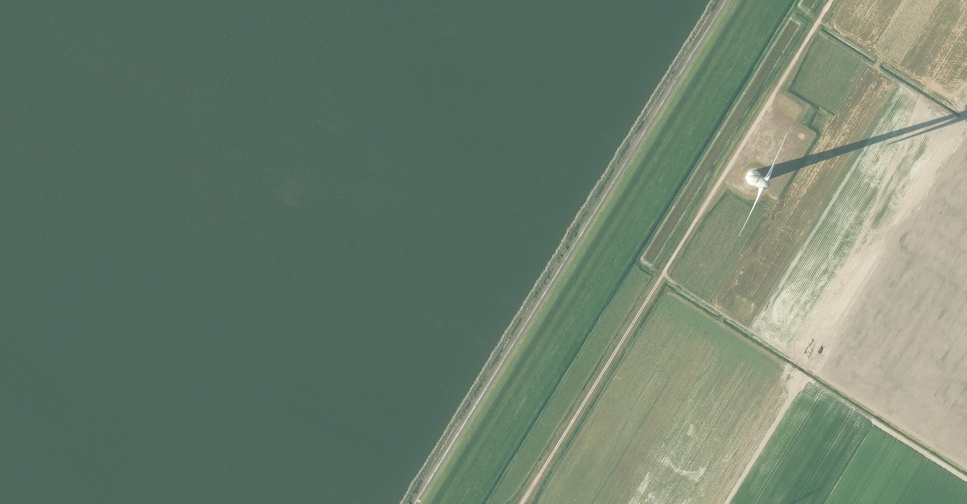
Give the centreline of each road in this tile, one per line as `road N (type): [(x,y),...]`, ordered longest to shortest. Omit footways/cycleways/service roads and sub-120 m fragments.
road 1 (unclassified): [(417,503),(729,0)]

